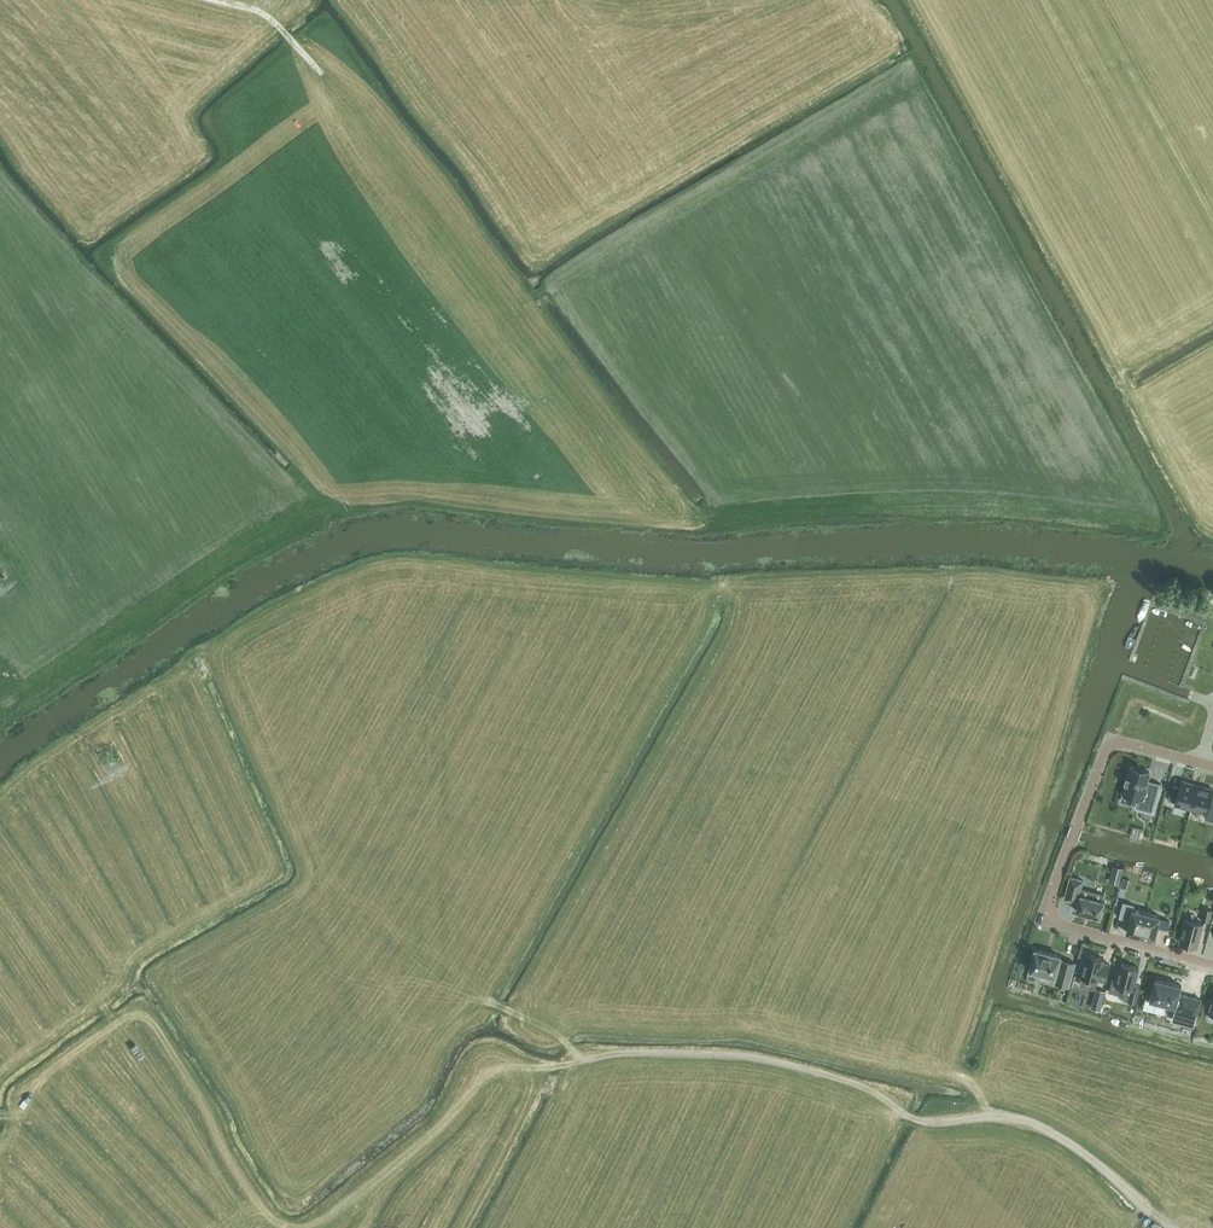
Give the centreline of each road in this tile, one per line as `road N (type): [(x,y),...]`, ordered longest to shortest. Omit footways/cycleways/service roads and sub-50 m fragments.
road 1 (track): [(1175,1227),(1082,1152),(1016,1119),(926,1124),(867,1090),(740,1056),(620,1052),(583,1061)]
road 2 (residential): [(1212,965),(1042,920),(1111,739)]
road 3 (track): [(220,0),(266,12),(321,73)]

